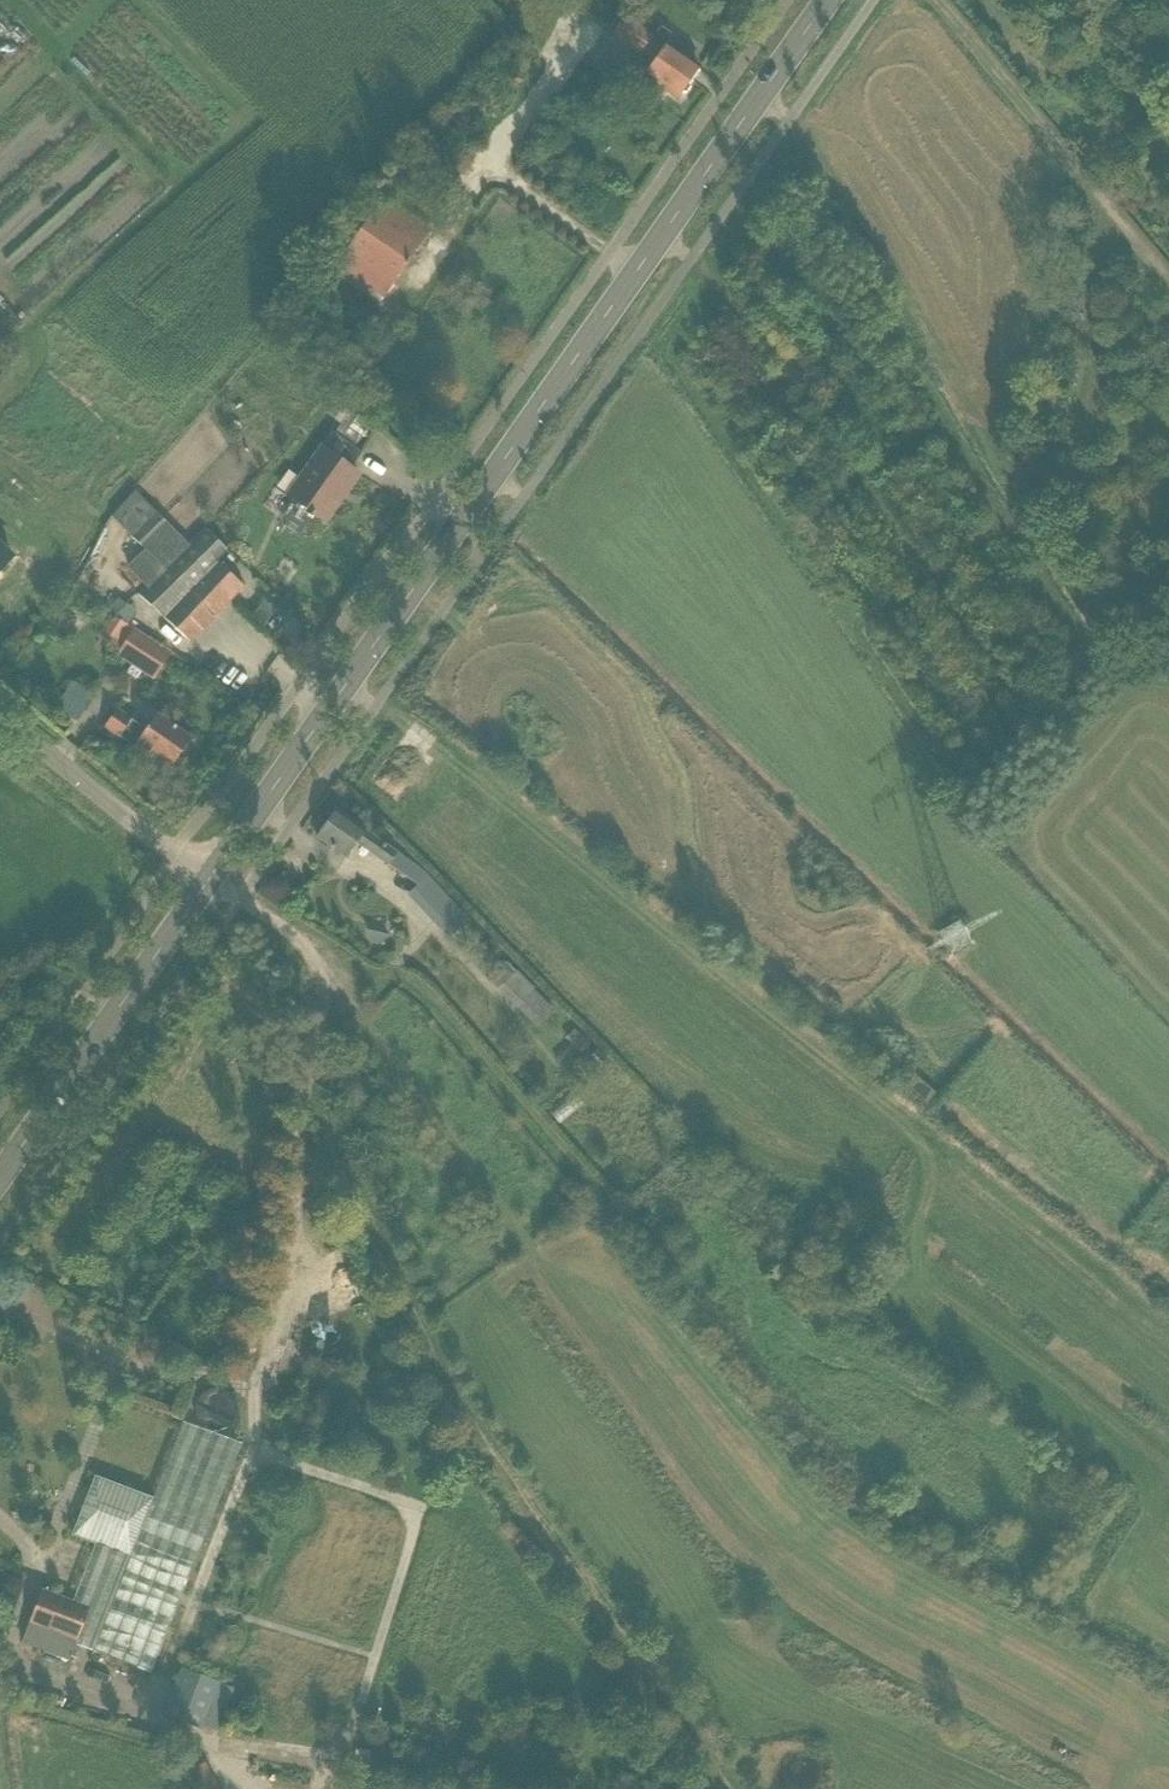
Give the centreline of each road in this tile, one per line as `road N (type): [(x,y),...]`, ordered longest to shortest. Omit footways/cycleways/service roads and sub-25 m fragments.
road 1 (secondary): [(213,883),(828,0)]
road 2 (secondary): [(0,1186),(213,883)]
road 3 (unclassified): [(213,883),(169,860),(0,711)]

